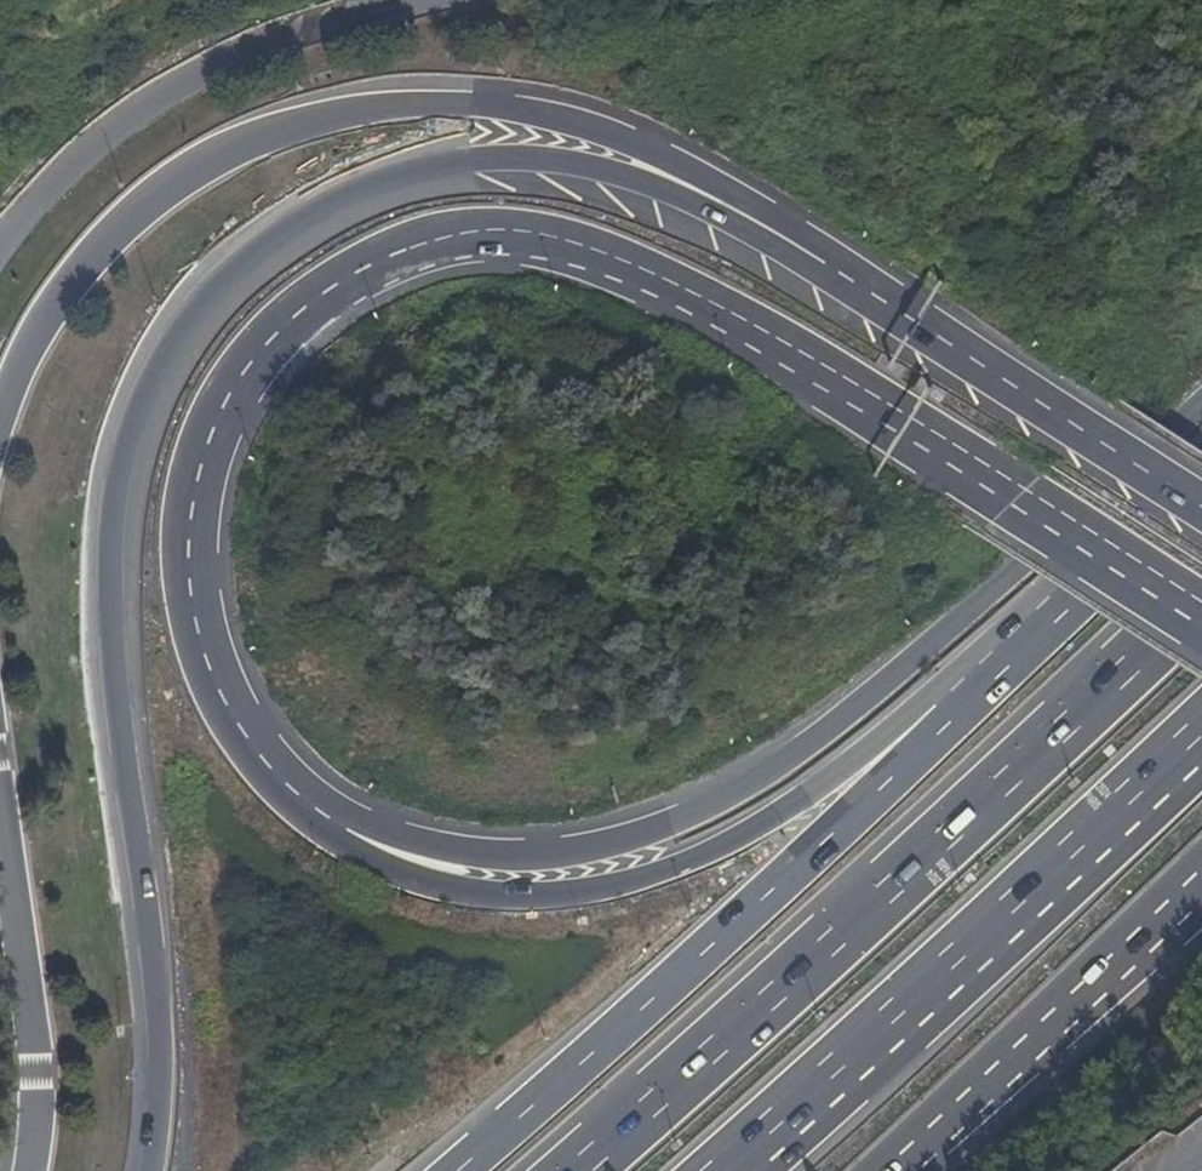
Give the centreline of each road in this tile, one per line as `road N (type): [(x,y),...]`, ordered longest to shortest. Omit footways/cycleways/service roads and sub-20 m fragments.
road 1 (motorway): [(930,327),(855,297),(765,237),(672,190),(577,158),(477,150),(381,169),(292,208),(220,265),(158,343),(124,426),(105,558),(107,699),(158,1037),(153,1170)]
road 2 (motorway): [(377,843),(298,798),(227,706),(198,637),(190,525),(214,428),(262,350),(317,296),(445,237),(535,234),(639,266),(754,325),(1201,618)]
road 3 (unclassified): [(930,327),(875,278),(779,216),(626,138),(563,116),(464,102),(360,109),(217,158),(155,197),(50,321),(0,429)]
road 4 (unclassified): [(1201,406),(870,702),(794,761),(689,818),(606,847),(508,858),(377,843)]
road 5 (motorway): [(1201,596),(572,1170)]
road 6 (motorway): [(948,709),(464,1170)]
road 7 (motorway): [(725,1170),(1201,738)]
road 8 (motorway): [(948,709),(879,750),(818,799),(703,855),(613,887),(510,896),(424,875),(377,843)]
road 9 (unclassified): [(0,225),(81,127),(233,48),(423,0)]
road 10 (motorway): [(884,1170),(1201,887)]
road 11 (unclassified): [(0,776),(37,1070),(29,1170)]
road 12 (motorway): [(1201,477),(948,709)]
road 13 (motorway): [(1201,499),(930,327)]

